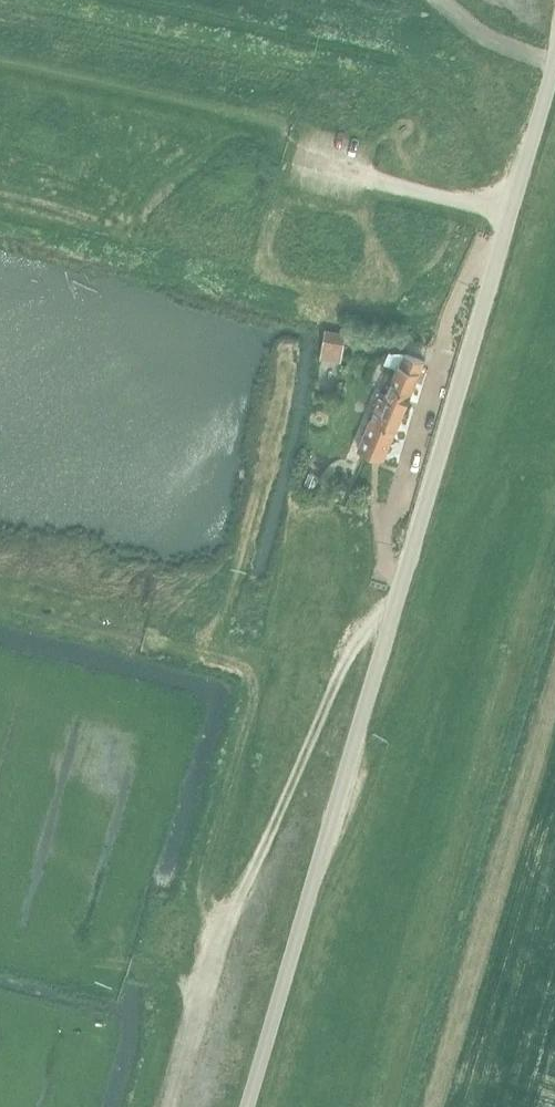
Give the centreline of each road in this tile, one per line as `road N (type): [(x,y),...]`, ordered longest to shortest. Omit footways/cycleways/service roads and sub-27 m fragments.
road 1 (tertiary): [(247,1106),(554,67)]
road 2 (track): [(520,187),(457,95),(400,66),(126,0)]
road 3 (track): [(391,622),(364,633),(222,935)]
road 4 (track): [(0,80),(287,151)]
road 5 (track): [(247,670),(254,694),(203,877),(222,935)]
road 6 (track): [(247,670),(0,606)]
road 7 (track): [(387,559),(319,663),(247,670)]
road 8 (track): [(222,935),(170,1106)]

